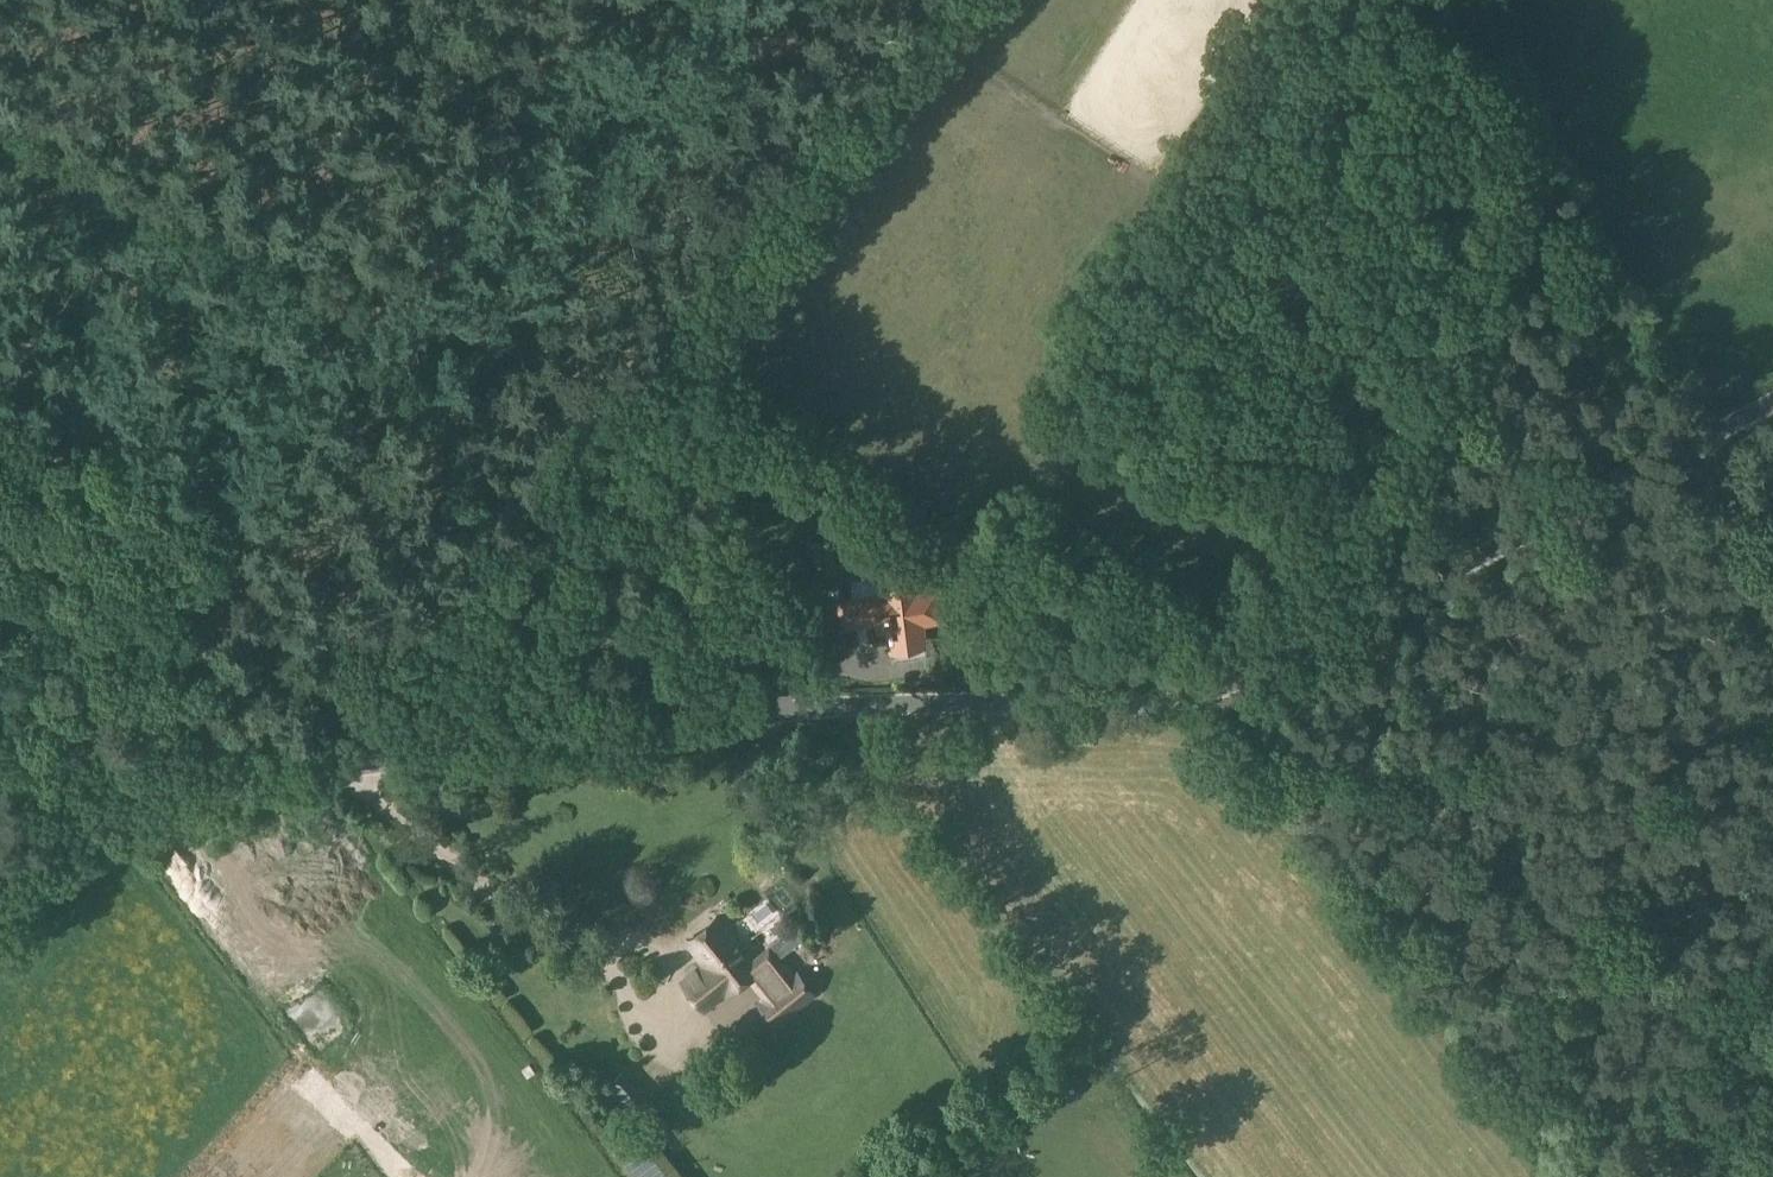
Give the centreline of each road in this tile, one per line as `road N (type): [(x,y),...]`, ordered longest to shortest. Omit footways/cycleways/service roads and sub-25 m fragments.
road 1 (unclassified): [(0,888),(175,804),(329,770),(850,705),(1098,706),(1200,696),(1261,673),(1772,403)]

